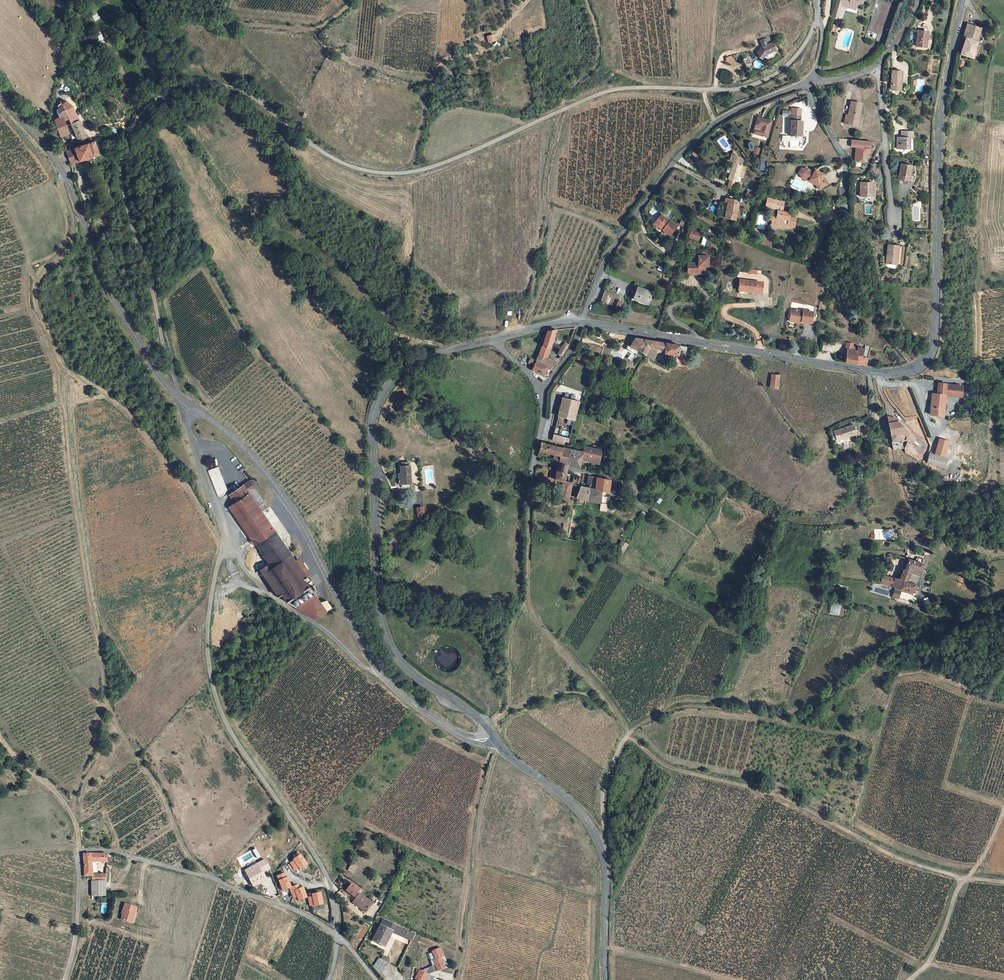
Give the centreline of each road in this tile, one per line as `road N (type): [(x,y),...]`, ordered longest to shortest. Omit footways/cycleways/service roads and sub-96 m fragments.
road 1 (track): [(180,399),(122,190),(134,126),(154,101),(185,86),(229,87),(340,162),(405,173),(616,89),(756,84),(792,61),(819,14)]
road 2 (track): [(1003,882),(904,860),(779,795),(666,765),(628,735),(611,701),(537,626),(528,598),(533,462)]
road 3 (tertiary): [(962,0),(940,119),(936,327),(921,365),(877,373),(583,322)]
road 4 (tertiary): [(583,322),(411,363),(374,412),(378,597),(387,635),(408,669),(475,714),(494,736)]
road 5 (unclassified): [(338,936),(328,884),(308,844),(219,702),(209,639),(225,540),(180,399)]
road 6 (track): [(108,710),(70,468),(65,380),(38,303),(38,282),(73,240),(64,175)]
road 7 (track): [(973,620),(898,645),(792,713),(694,706),(645,721),(609,770),(603,852)]
road 8 (tertiary): [(494,736),(466,737),(383,677),(284,499),(243,447),(180,399)]
road 9 (unclassified): [(338,936),(210,877),(110,850),(81,851),(64,979)]
road 10 (tertiary): [(180,399),(110,294),(64,175),(0,97)]
road 11 (unclassified): [(812,77),(725,117),(683,152),(607,258),(583,322)]
road 12 (tertiary): [(494,736),(564,796),(603,852),(606,979)]
road 13 (track): [(451,979),(474,811),(494,736)]
road 14 (track): [(63,369),(133,422),(222,549)]
road 15 (track): [(521,332),(545,230),(560,111)]
road 16 (track): [(352,0),(310,29),(222,20),(165,0)]
road 17 (track): [(108,710),(159,788),(179,838),(210,877)]
road 18 (track): [(909,979),(936,949),(1003,808)]
road 19 (track): [(212,596),(108,710)]
road 20 (residential): [(533,462),(543,390),(583,322)]
road 21 (track): [(529,0),(497,30),(442,46),(439,12),(428,0)]
road 22 (unclassified): [(812,77),(822,83),(876,67),(919,0)]
road 23 (track): [(76,829),(77,795),(98,755),(108,710)]
road 24 (unclassified): [(1003,619),(919,612),(925,573)]
road 25 (track): [(584,0),(598,35),(597,66),(564,109)]
road 26 (track): [(0,738),(53,789),(76,829)]
road 27 (track): [(85,118),(72,97),(55,102),(64,175)]

